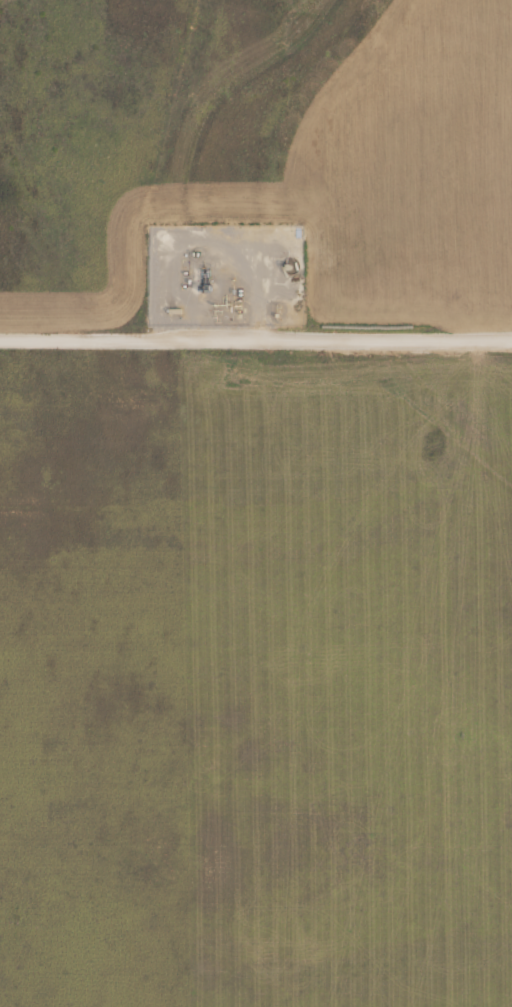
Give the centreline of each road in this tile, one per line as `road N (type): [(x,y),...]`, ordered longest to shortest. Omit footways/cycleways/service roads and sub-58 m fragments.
road 1 (residential): [(511,340),(0,340)]

